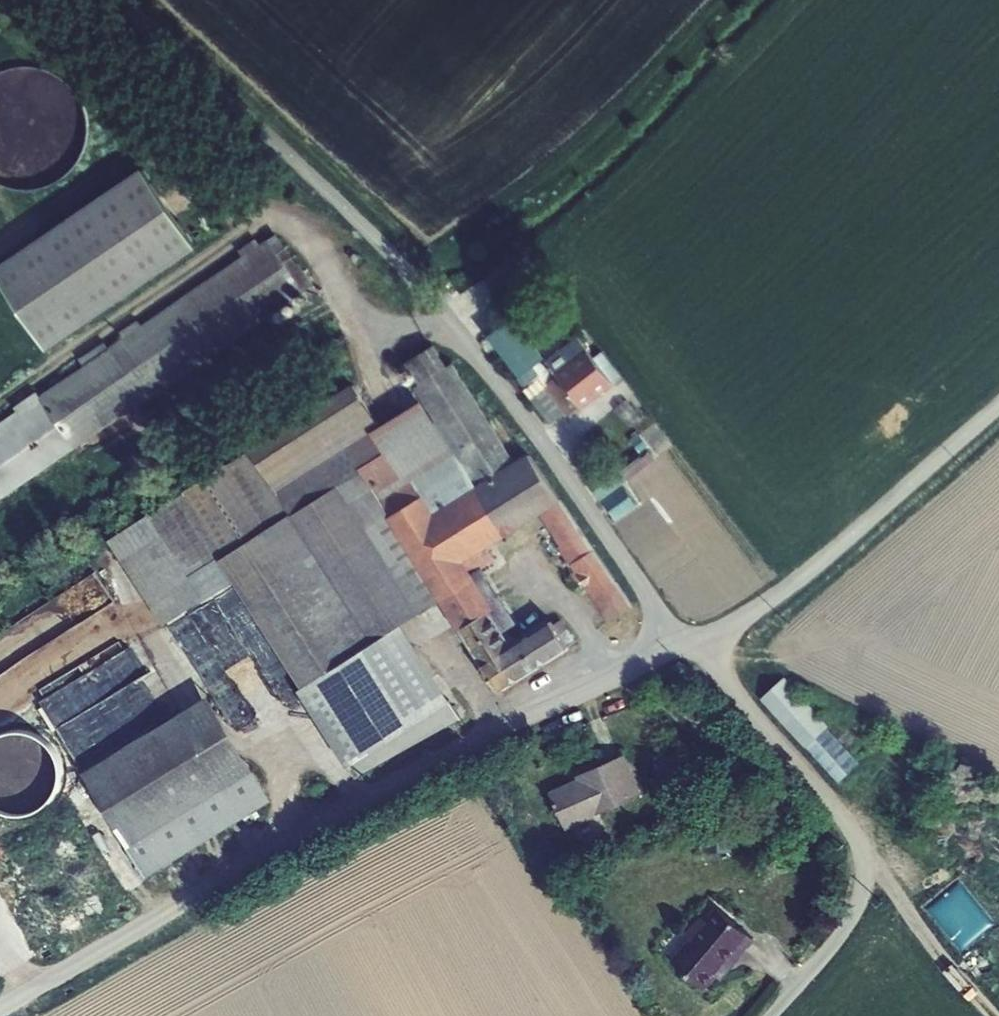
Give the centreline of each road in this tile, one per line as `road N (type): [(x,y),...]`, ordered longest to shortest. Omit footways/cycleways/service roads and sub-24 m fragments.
road 1 (unclassified): [(120,0),(418,283),(687,643)]
road 2 (unclassified): [(0,1008),(415,773),(687,643)]
road 3 (unclassified): [(769,1015),(852,916),(865,859),(830,801),(718,663),(687,643)]
road 4 (unclassified): [(687,643),(783,592),(998,406)]
road 5 (track): [(994,1015),(865,859)]

